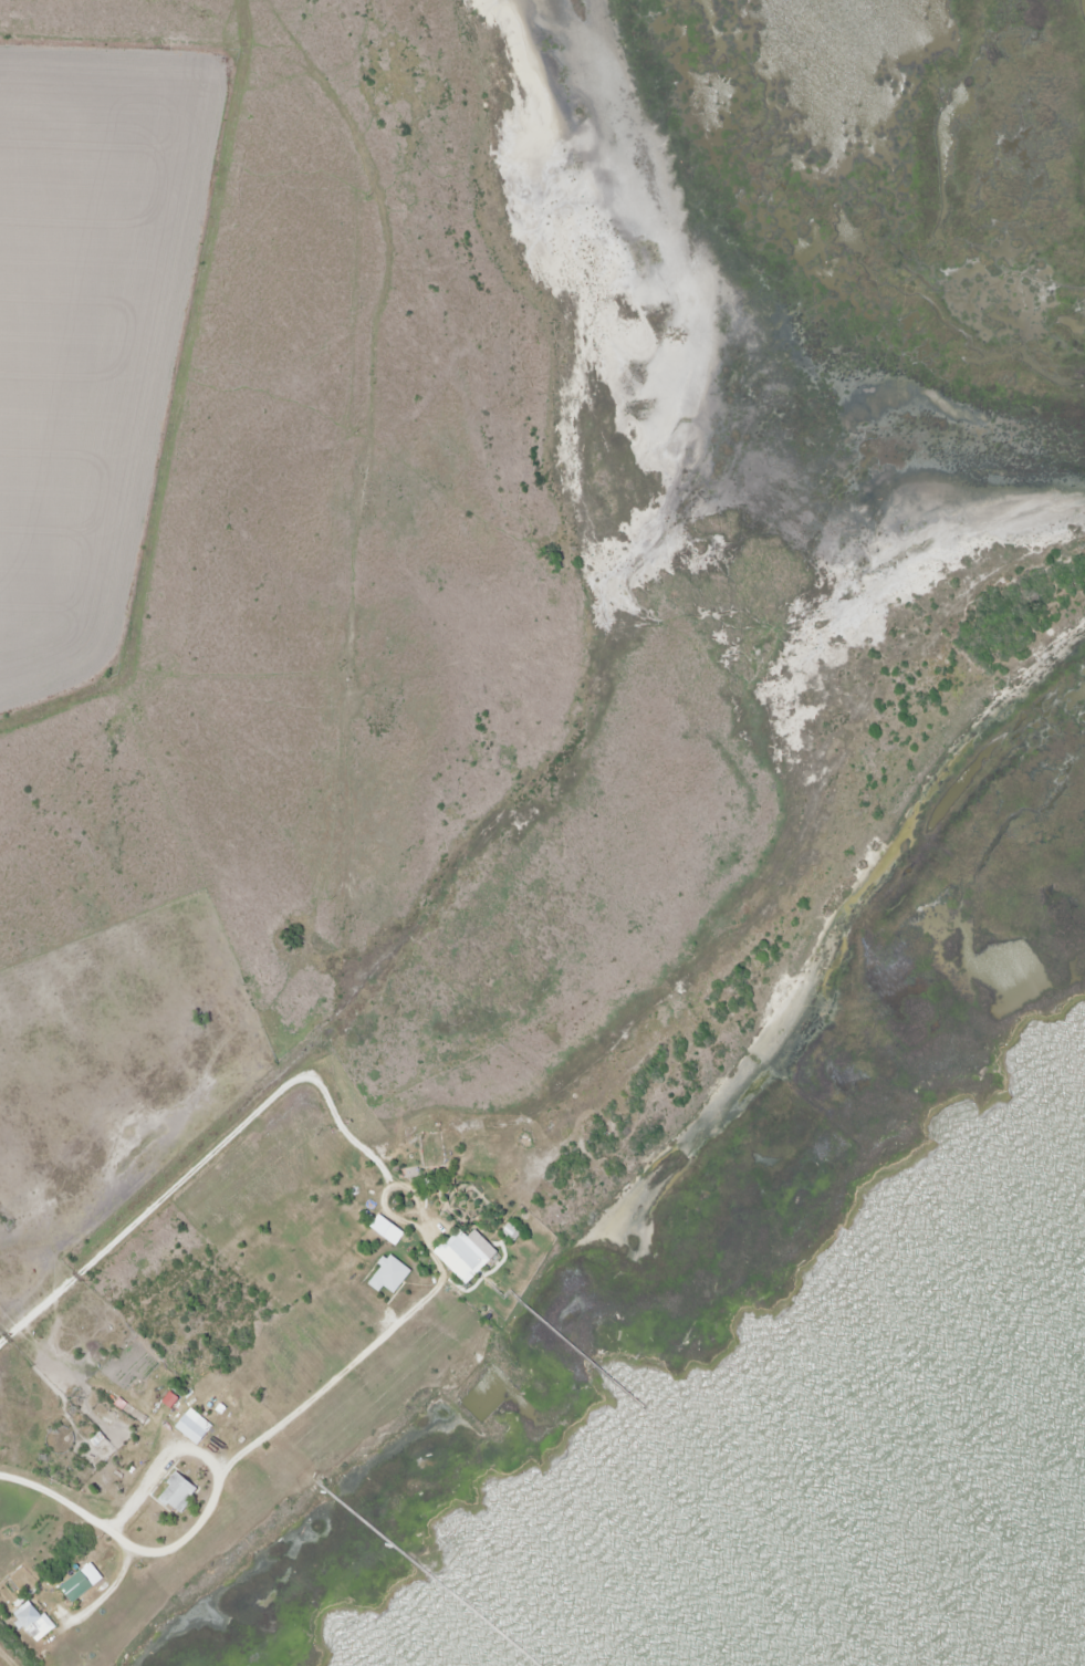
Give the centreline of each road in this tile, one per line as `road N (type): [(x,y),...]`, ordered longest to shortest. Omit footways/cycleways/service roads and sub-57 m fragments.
road 1 (residential): [(0,1479),(148,1553),(175,1544),(199,1520),(219,1472),(438,1281)]

